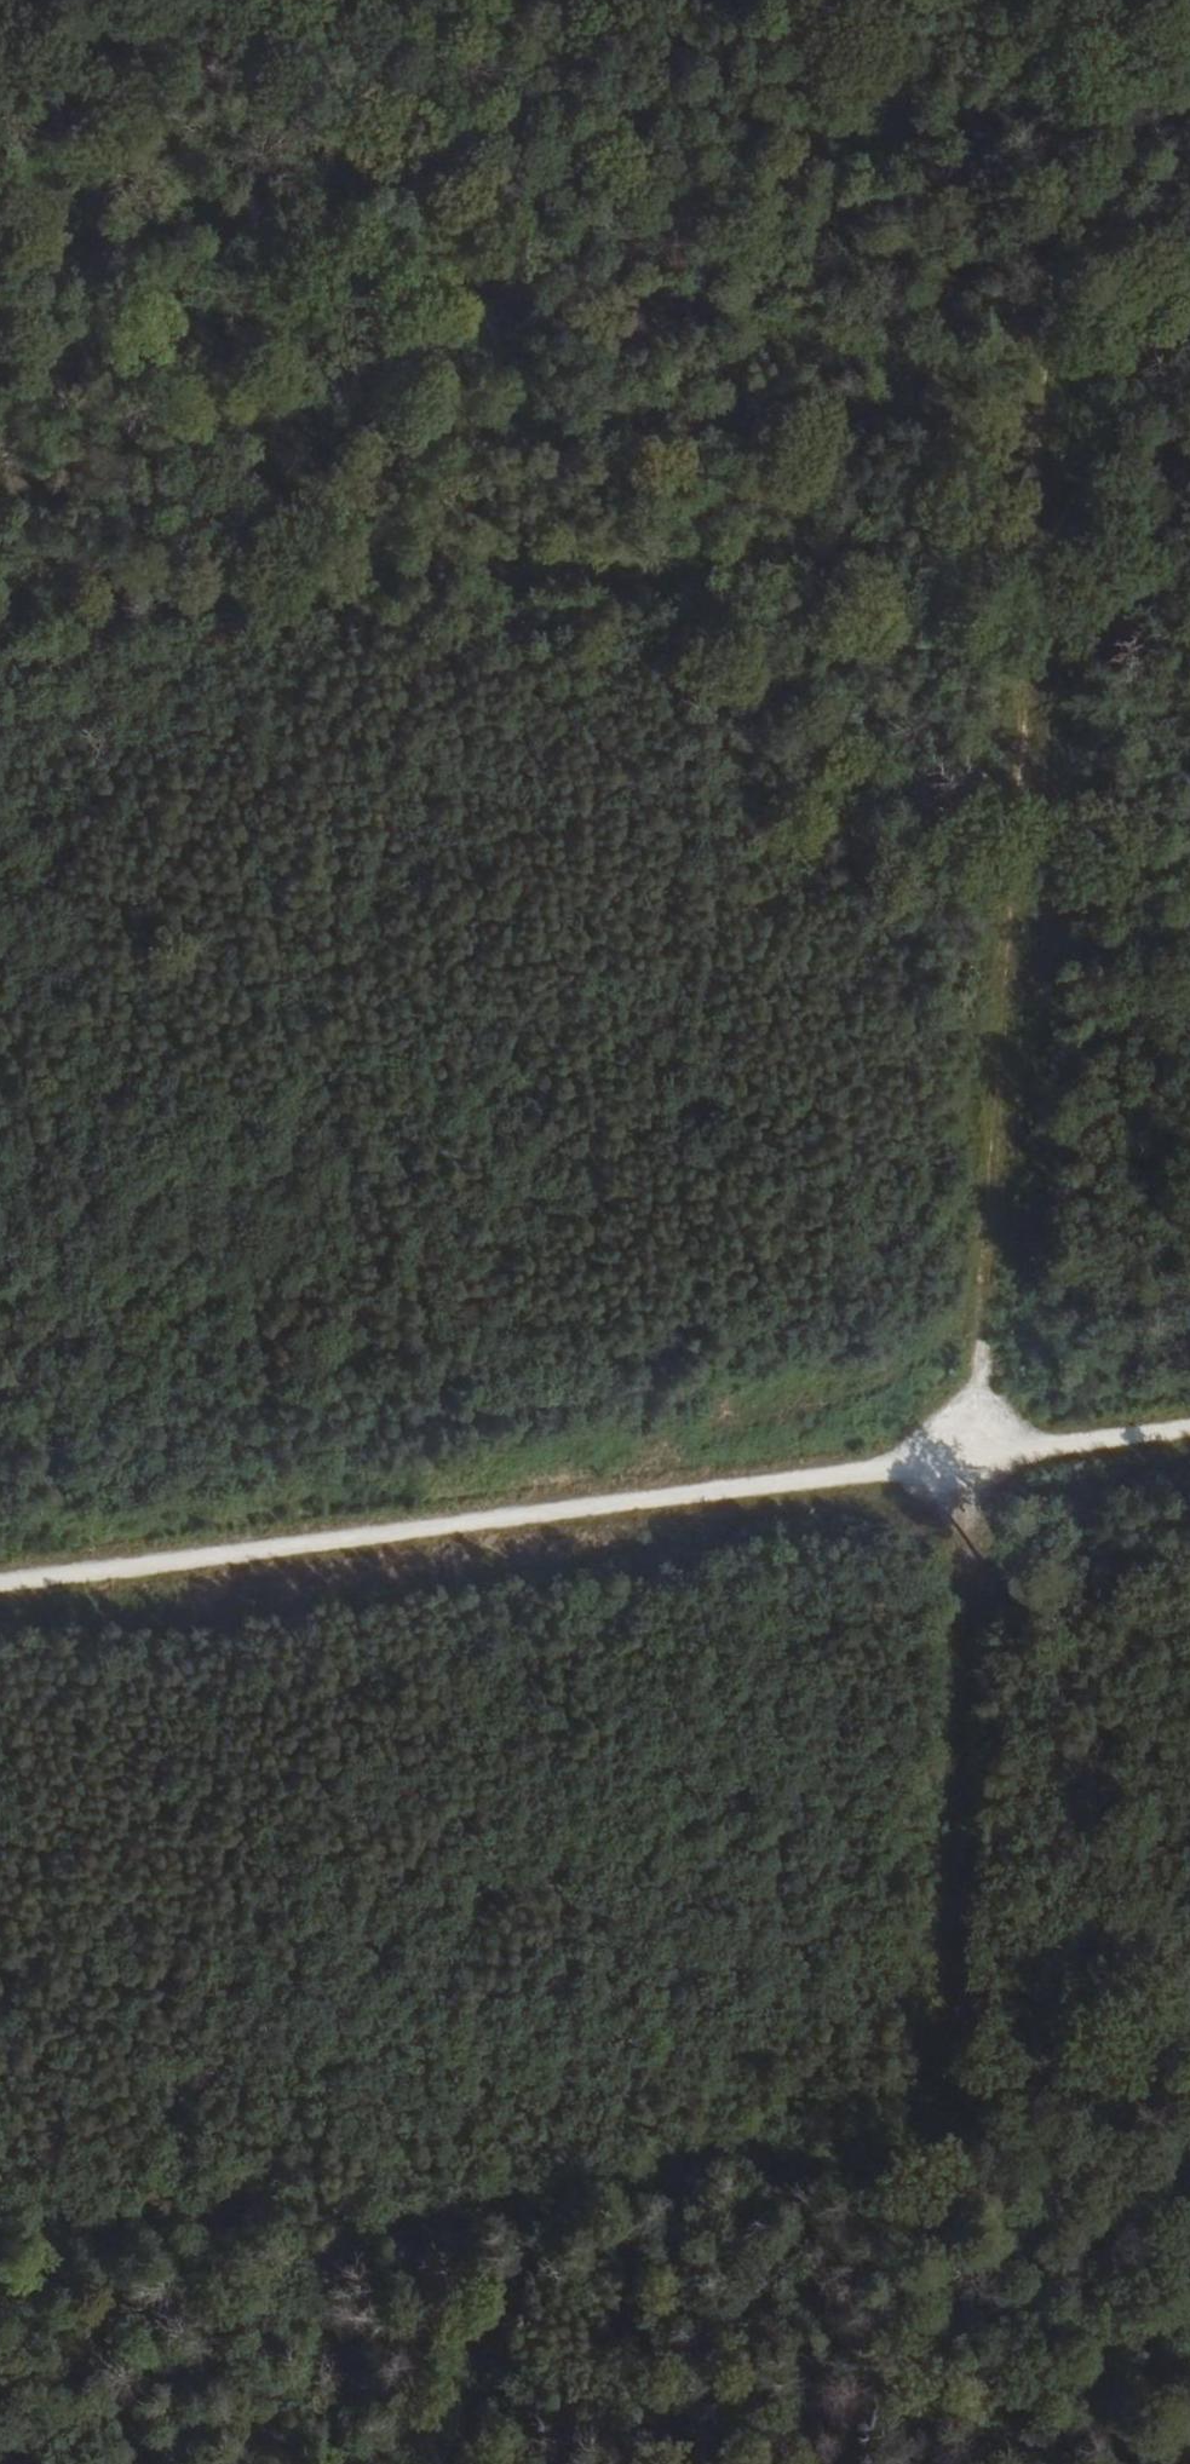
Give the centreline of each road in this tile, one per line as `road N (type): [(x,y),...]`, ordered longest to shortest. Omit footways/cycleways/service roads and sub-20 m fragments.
road 1 (track): [(0,1593),(1189,1448)]

